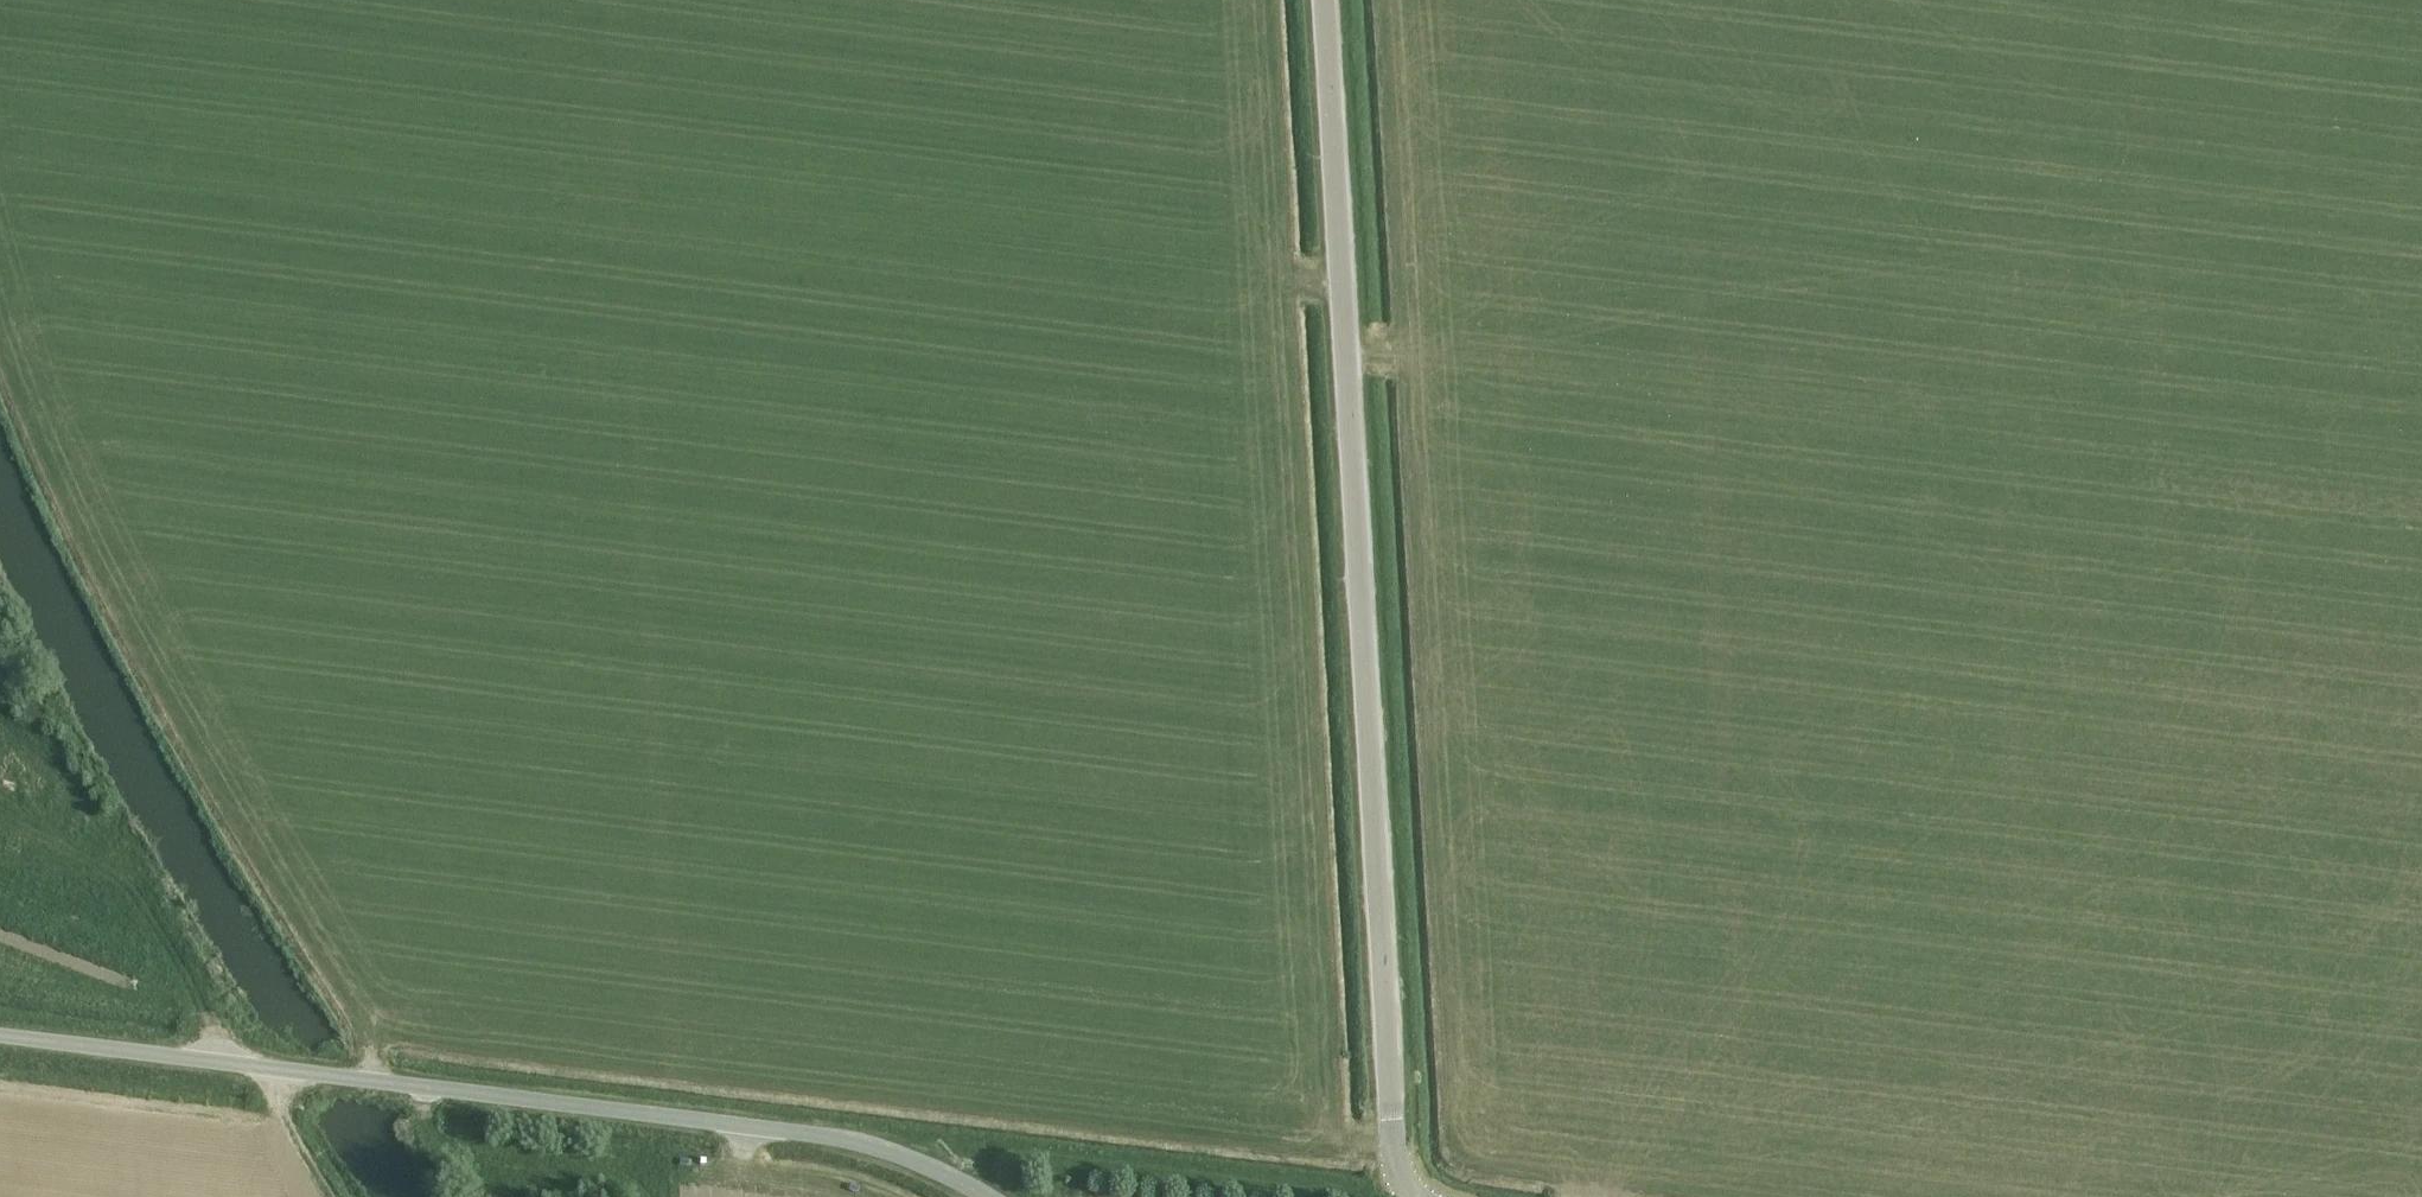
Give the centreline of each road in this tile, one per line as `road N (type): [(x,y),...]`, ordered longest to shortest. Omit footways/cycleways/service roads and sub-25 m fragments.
road 1 (unclassified): [(1324,0),(1392,1119)]
road 2 (unclassified): [(985,1196),(879,1148),(778,1128),(0,1033)]

